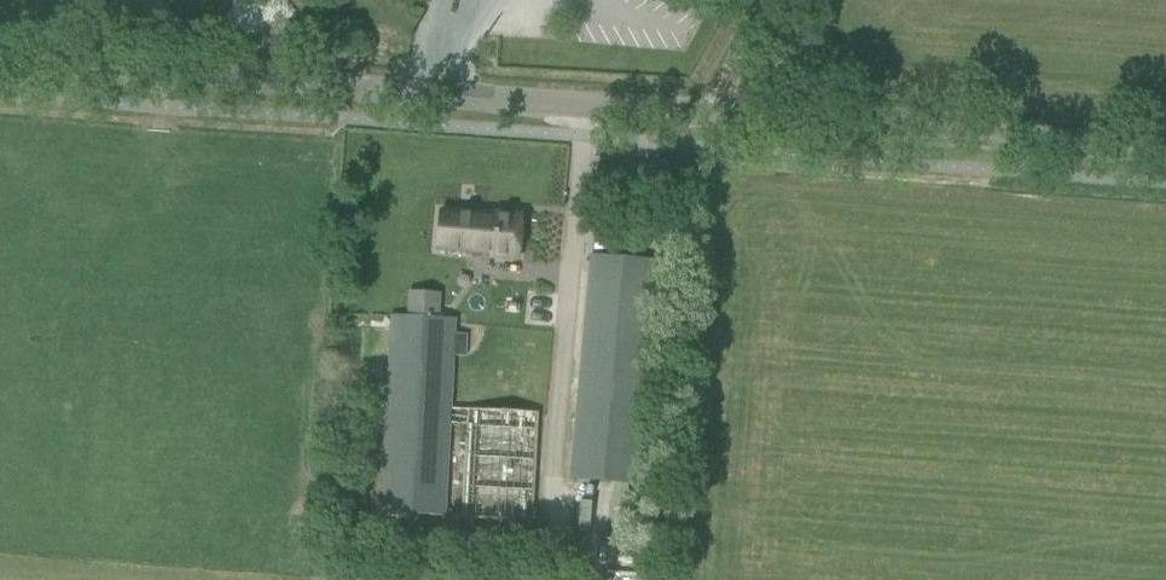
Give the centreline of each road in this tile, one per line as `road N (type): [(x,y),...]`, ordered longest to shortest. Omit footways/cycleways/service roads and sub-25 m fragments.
road 1 (tertiary): [(1165,152),(0,64)]
road 2 (track): [(702,117),(775,0)]

